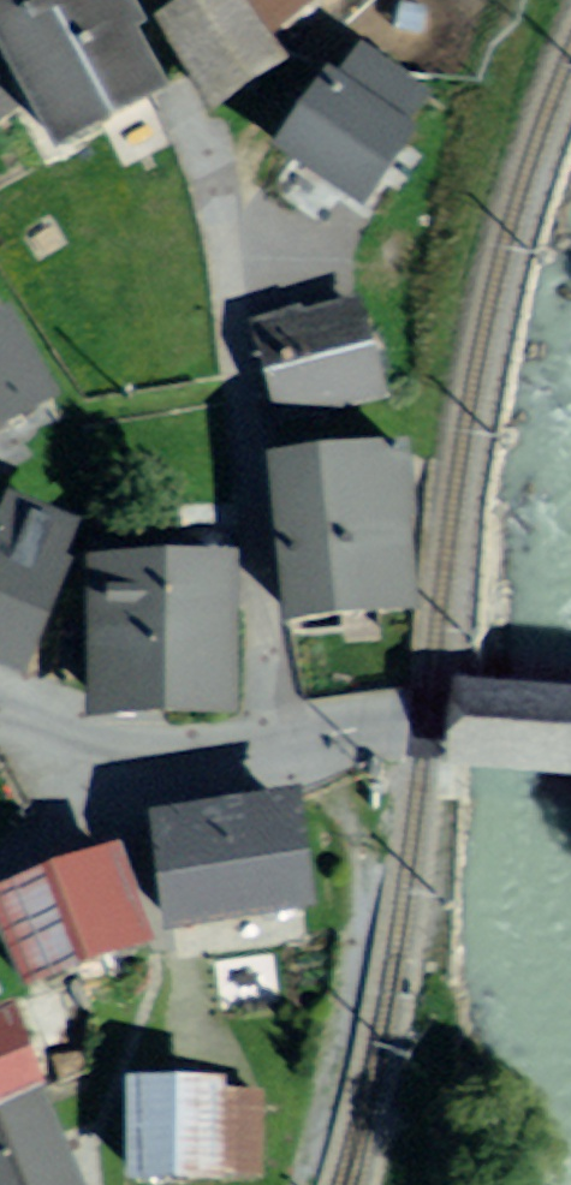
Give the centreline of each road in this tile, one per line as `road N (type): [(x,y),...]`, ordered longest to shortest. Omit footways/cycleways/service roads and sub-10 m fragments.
road 1 (residential): [(82,751),(271,743),(426,720),(570,734)]
road 2 (residential): [(0,862),(53,820),(82,751)]

